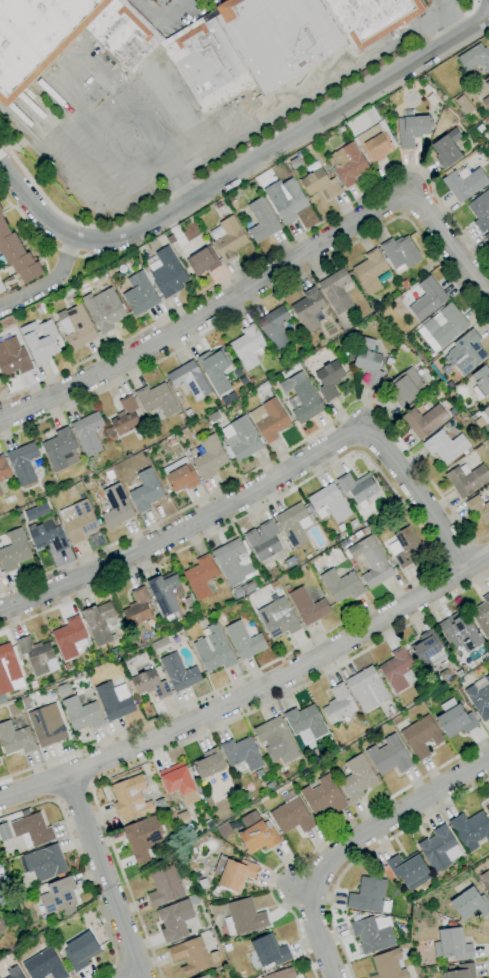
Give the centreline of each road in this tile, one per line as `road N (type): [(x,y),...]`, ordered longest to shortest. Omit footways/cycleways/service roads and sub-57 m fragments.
road 1 (residential): [(0,423),(240,303),(406,194),(488,304)]
road 2 (residential): [(0,163),(73,237),(103,242),(129,235),(488,15)]
road 3 (residential): [(0,611),(131,560),(368,432),(468,567)]
road 4 (residential): [(0,799),(203,722),(488,554)]
road 5 (residential): [(337,977),(315,933),(315,877),(340,853),(488,761)]
road 6 (residential): [(138,977),(70,778)]

